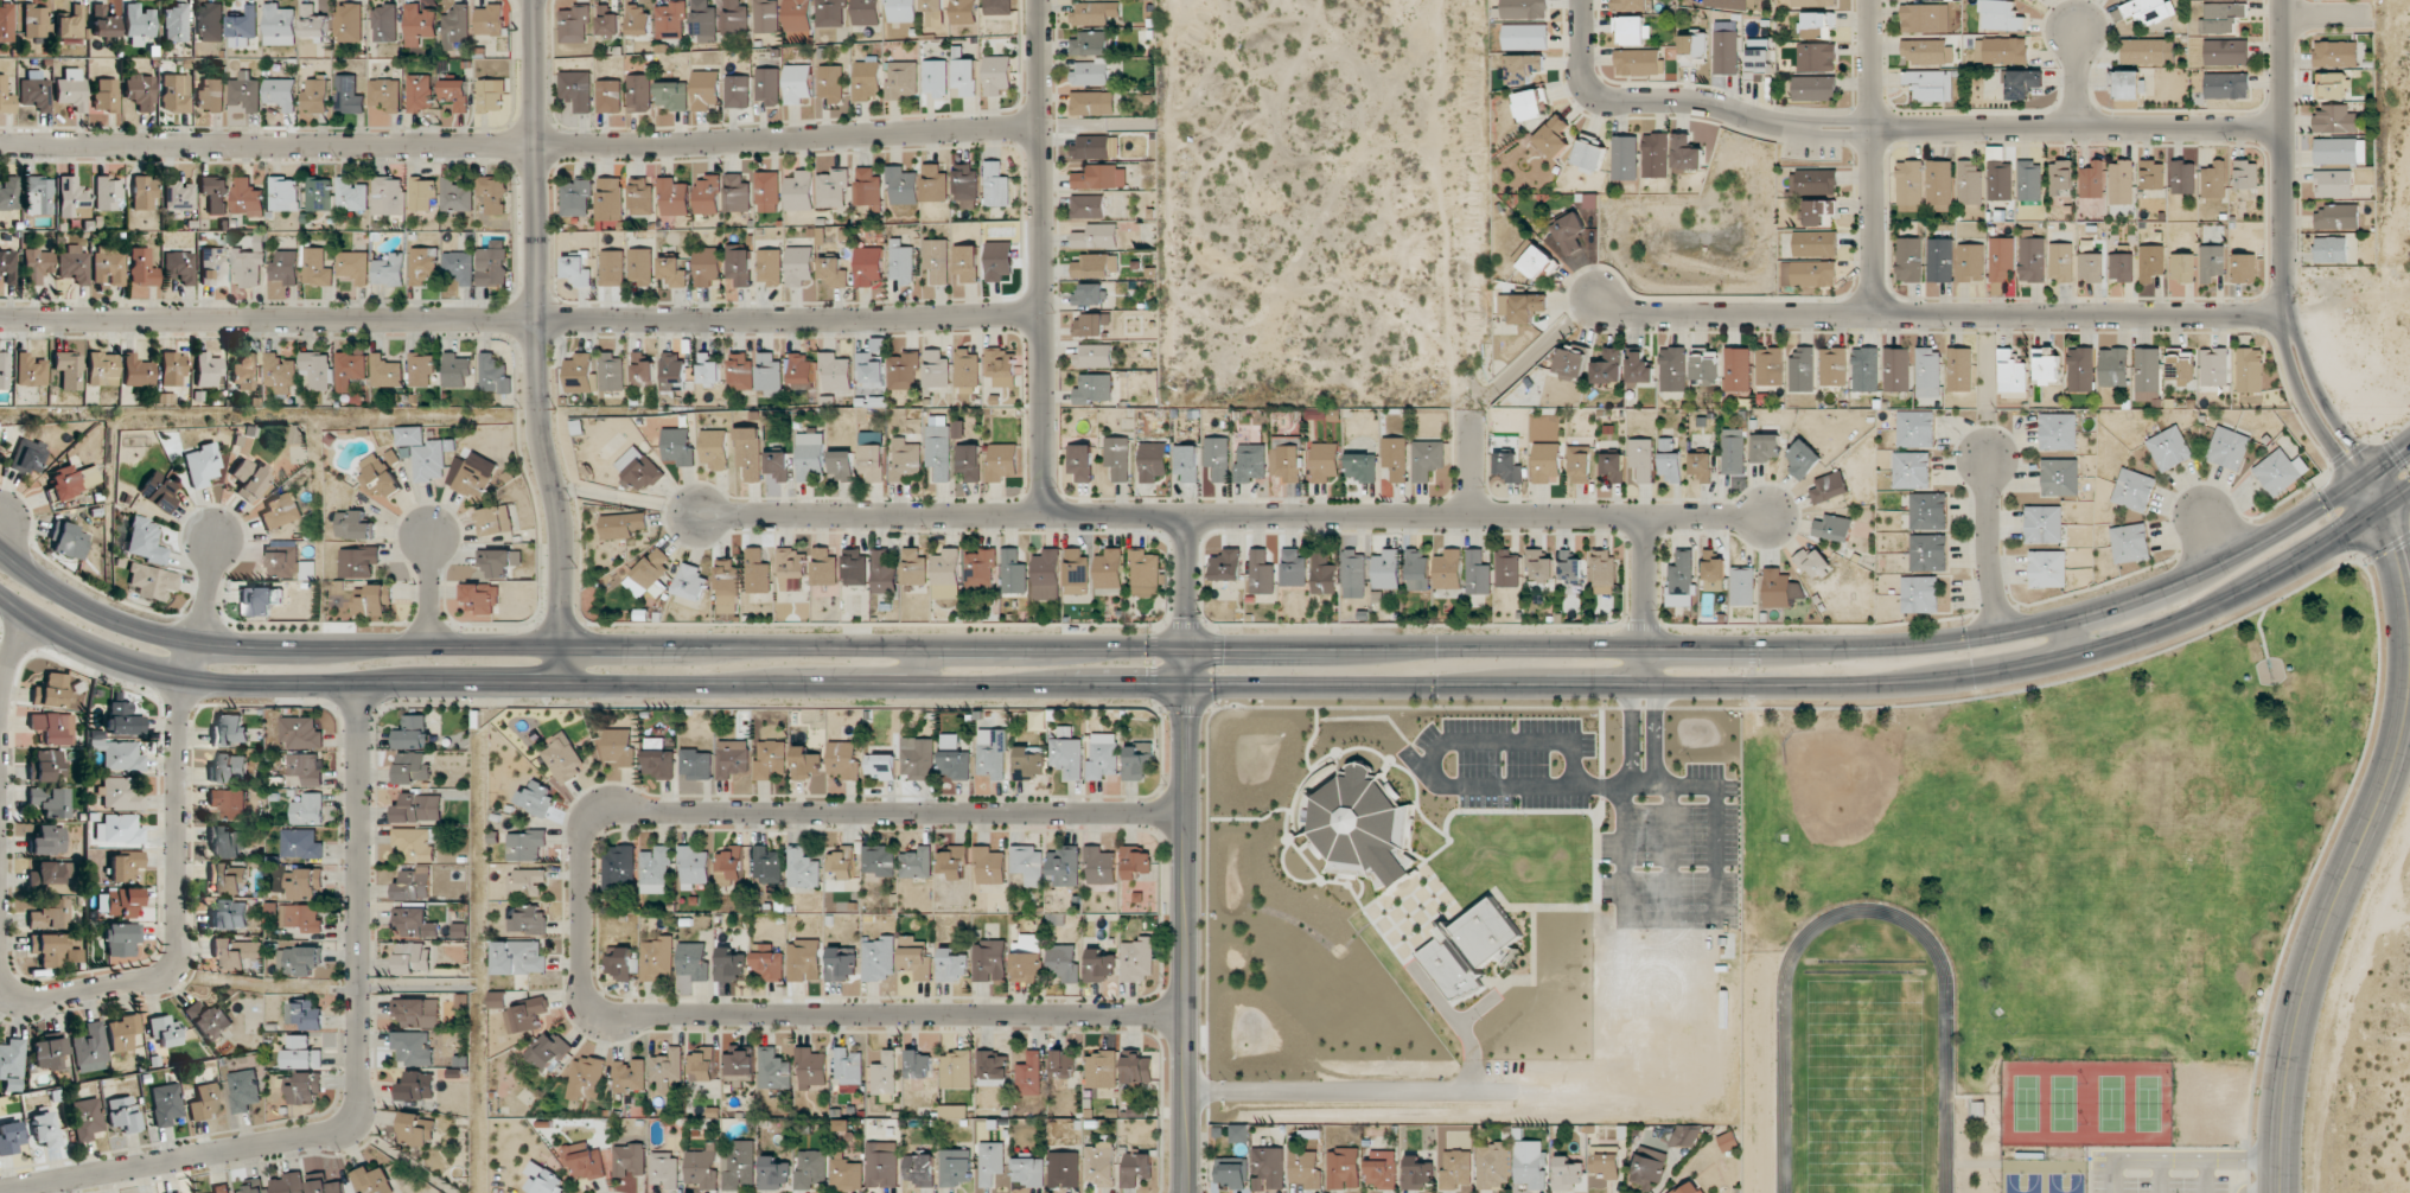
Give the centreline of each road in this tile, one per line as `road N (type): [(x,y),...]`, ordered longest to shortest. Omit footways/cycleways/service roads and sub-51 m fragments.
road 1 (secondary): [(0,597),(30,621),(119,665),(209,683),(1861,689),(2015,672),(2179,623),(2336,542),(2409,492)]
road 2 (residential): [(1185,814),(607,810),(585,828),(581,934),(585,997),(616,1014),(1184,1014)]
road 3 (secondary): [(2409,450),(2227,563),(2123,606),(2002,636),(1847,651),(1188,649)]
road 4 (secondary): [(1188,649),(198,642),(85,608),(0,547)]
road 5 (residential): [(1768,523),(1063,511),(695,517)]
road 6 (residential): [(0,145),(536,146),(1059,123)]
road 7 (residential): [(1583,0),(1582,97),(1697,102),(1784,128),(2283,134)]
road 8 (residential): [(358,684),(355,1117),(336,1131),(0,1192)]
road 9 (residential): [(1595,302),(1644,318),(2285,320)]
road 10 (residential): [(533,0),(538,422),(559,524),(563,684)]
road 11 (residential): [(215,537),(179,715),(173,965),(160,976),(24,997),(0,969)]
road 12 (tertiary): [(1185,1192),(1188,649)]
road 13 (residential): [(0,318),(536,320)]
road 14 (tertiary): [(2409,681),(2399,749),(2332,913),(2293,1044),(2282,1192)]
road 15 (residential): [(536,320),(1060,310)]
road 16 (residential): [(1063,511),(1058,0)]
road 17 (residential): [(2360,485),(2301,388),(2285,320),(2282,0)]
road 18 (track): [(1469,0),(1473,409)]
road 19 (residential): [(1184,1091),(1509,1092)]
road 20 (residential): [(1877,319),(1874,0)]
road 21 (residential): [(2002,636),(1983,504),(1987,460)]
road 22 (residential): [(1644,688),(1649,521)]
road 23 (tertiary): [(2360,485),(2398,556),(2409,621)]
road 24 (residential): [(1188,512),(1188,649)]

